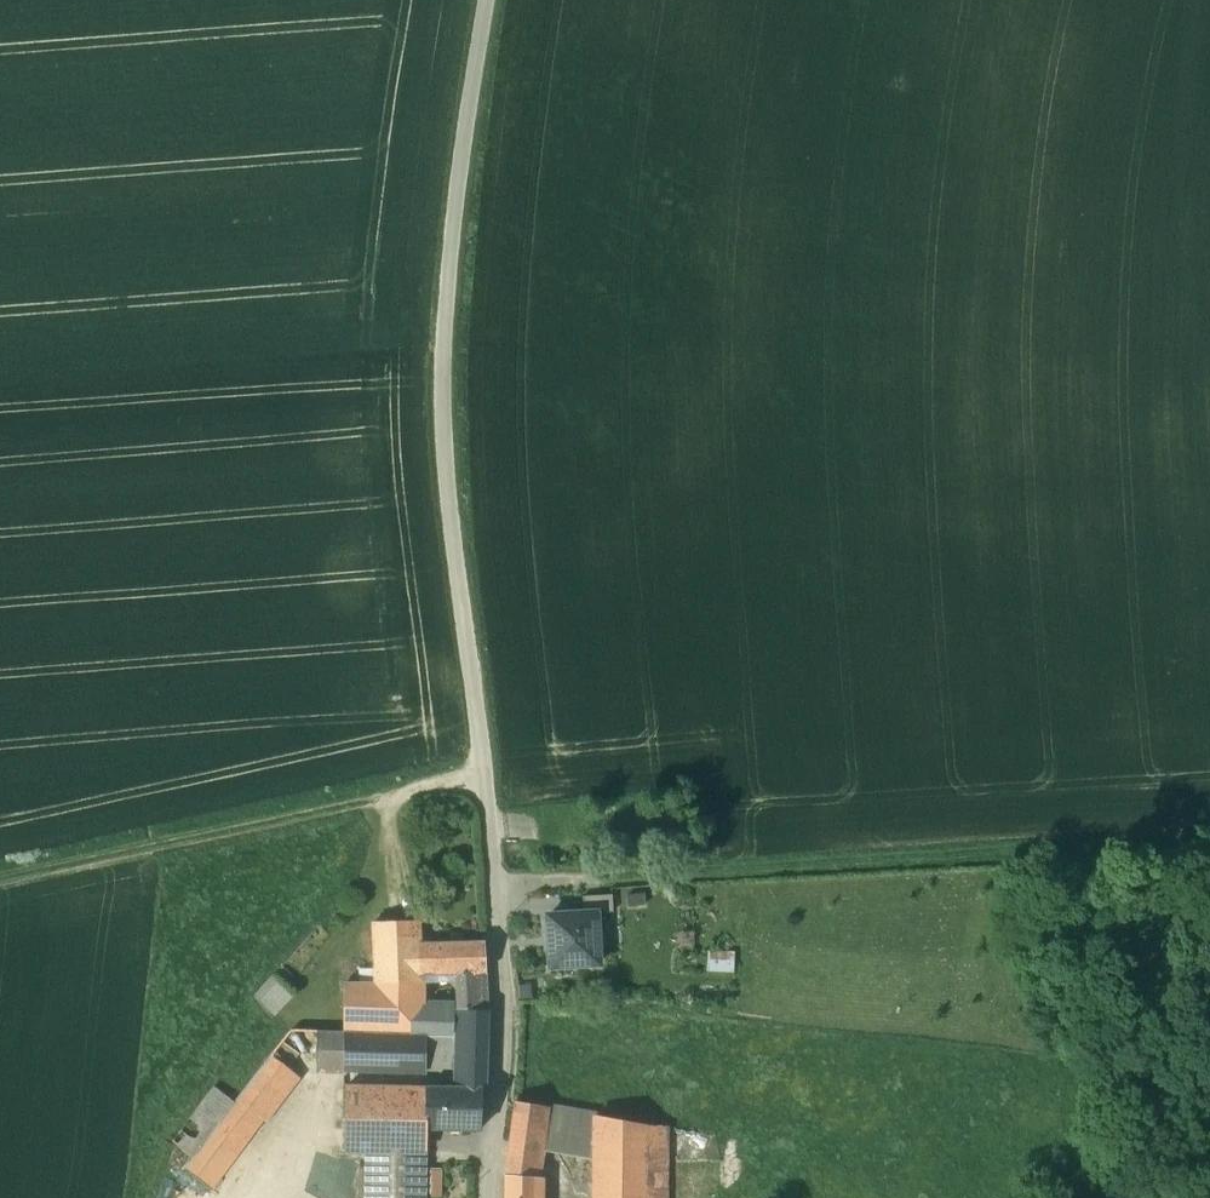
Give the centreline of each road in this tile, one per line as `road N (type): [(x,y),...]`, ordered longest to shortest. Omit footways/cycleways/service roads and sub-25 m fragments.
road 1 (residential): [(489,1197),(505,1013),(443,427),(457,187),(484,0)]
road 2 (track): [(495,886),(1209,839)]
road 3 (track): [(485,776),(0,883)]

